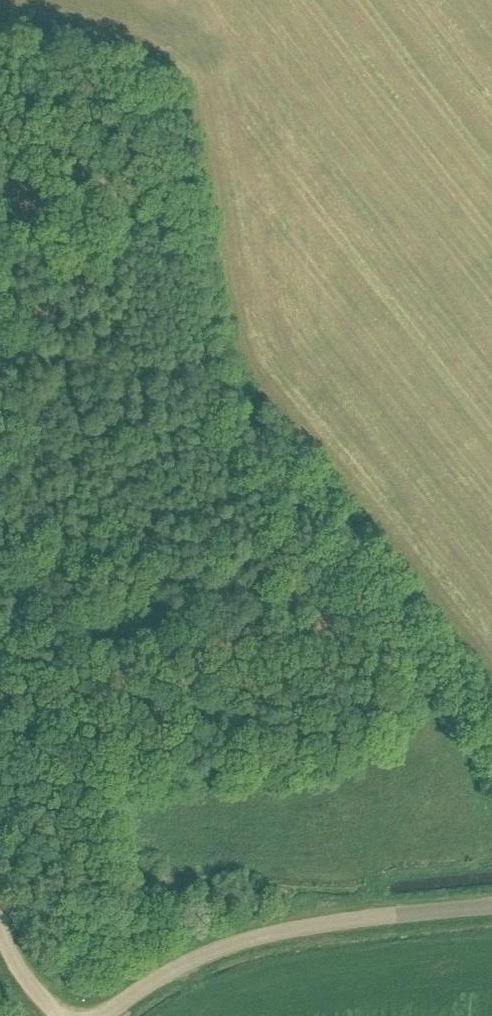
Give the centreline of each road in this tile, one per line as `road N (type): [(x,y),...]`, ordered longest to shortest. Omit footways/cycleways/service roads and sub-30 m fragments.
road 1 (unclassified): [(106,1015),(202,955),(261,934),(491,907)]

